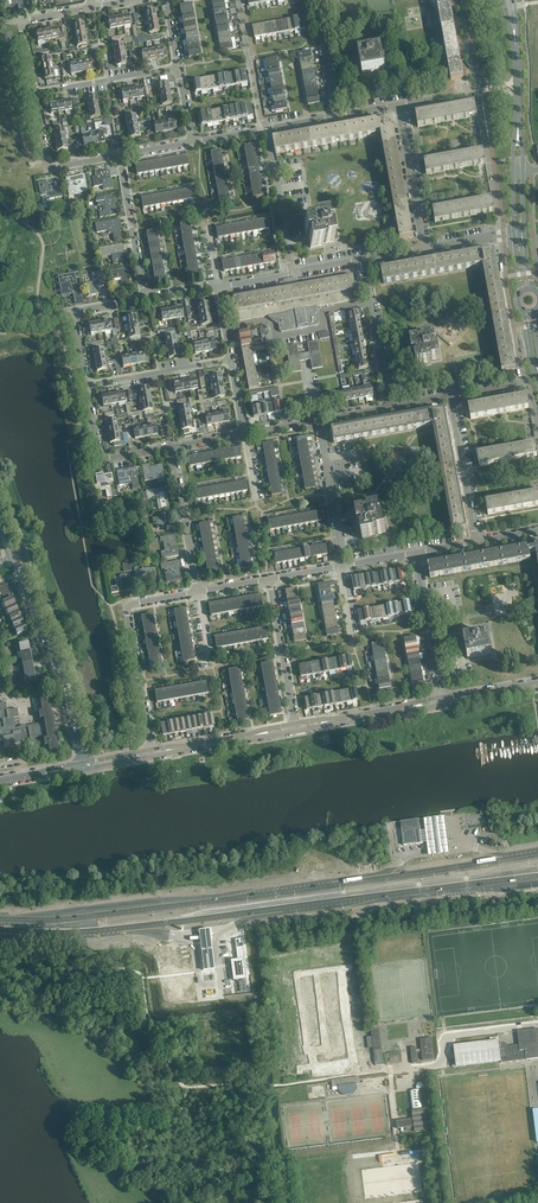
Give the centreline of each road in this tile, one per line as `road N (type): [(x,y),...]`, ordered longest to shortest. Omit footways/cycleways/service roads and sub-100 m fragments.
road 1 (primary): [(379,877),(0,923)]
road 2 (primary): [(261,909),(537,874)]
road 3 (residential): [(153,753),(126,607),(197,592)]
road 4 (residential): [(82,766),(63,673),(12,558)]
road 5 (residential): [(225,328),(262,323),(274,336),(289,335),(322,327),(325,311),(369,303)]
road 6 (residential): [(296,727),(269,579)]
road 7 (residential): [(441,701),(416,553)]
road 8 (residential): [(146,300),(120,153)]
road 9 (residential): [(85,387),(73,313),(146,300)]
road 10 (residential): [(476,542),(449,397)]
road 11 (tertiary): [(296,727),(441,701)]
road 12 (residential): [(197,592),(171,447)]
road 13 (residential): [(85,387),(230,361)]
road 14 (residential): [(424,249),(397,105)]
road 15 (residential): [(218,287),(361,260)]
road 16 (tertiary): [(153,753),(296,727)]
road 17 (residential): [(339,566),(314,423)]
road 18 (residential): [(36,91),(22,20),(93,7)]
road 19 (residential): [(191,141),(333,116)]
road 20 (residential): [(36,91),(178,67)]
road 21 (primary): [(0,944),(135,927)]
road 22 (primary): [(511,859),(379,877)]
road 23 (primary): [(135,927),(261,909)]

